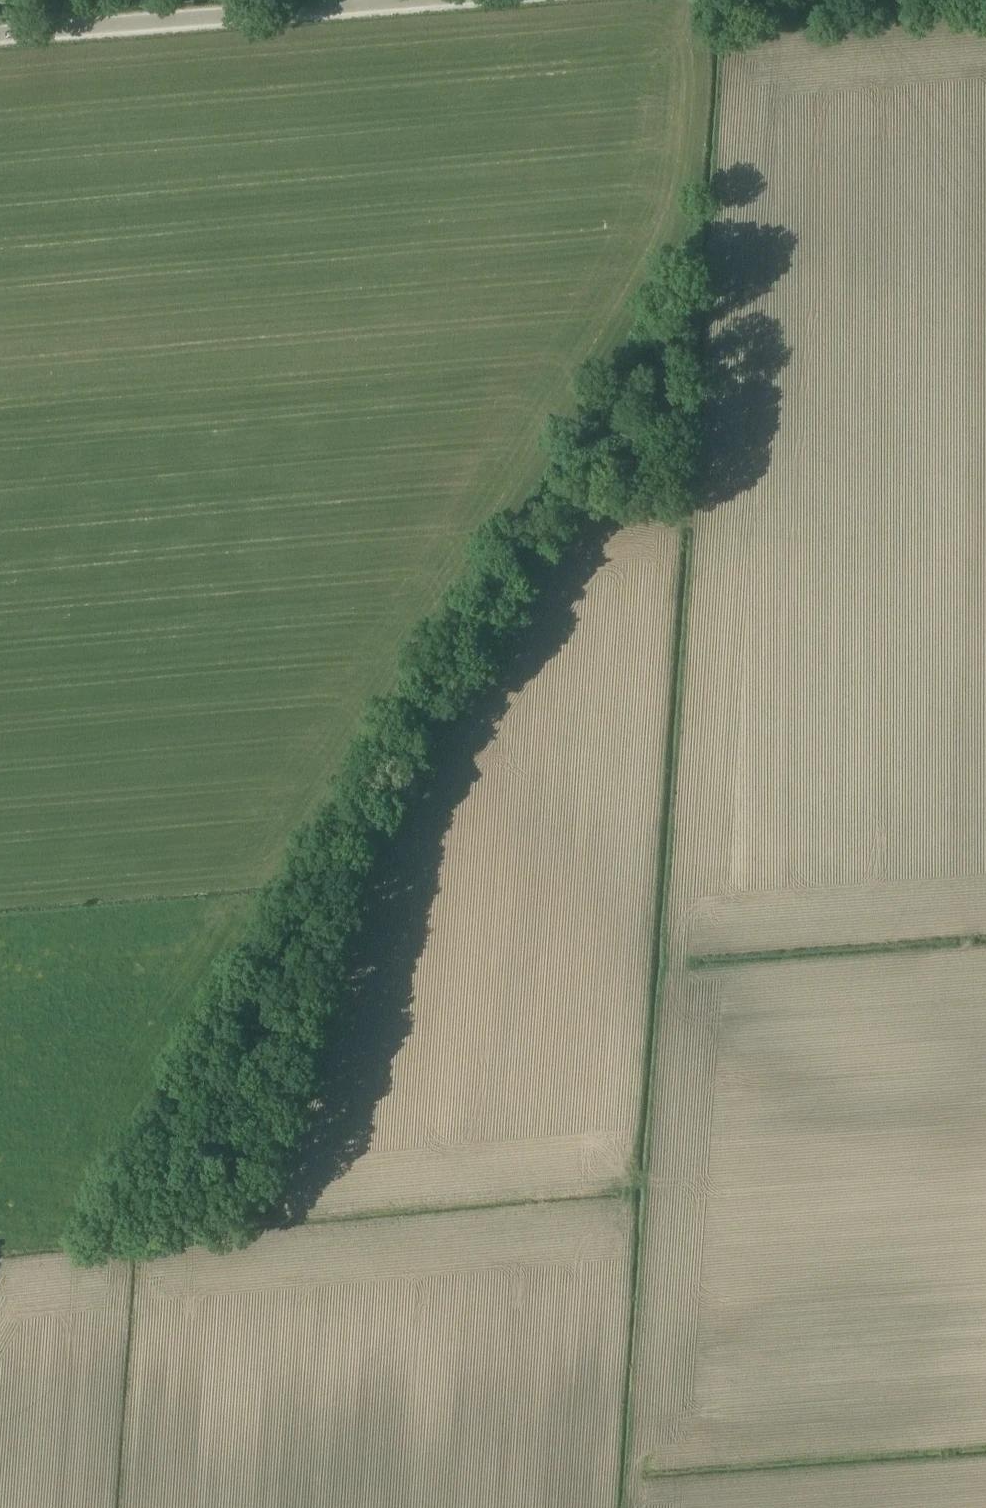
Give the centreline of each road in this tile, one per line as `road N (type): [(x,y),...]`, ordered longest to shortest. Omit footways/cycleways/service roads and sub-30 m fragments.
road 1 (unclassified): [(0,32),(379,0)]

